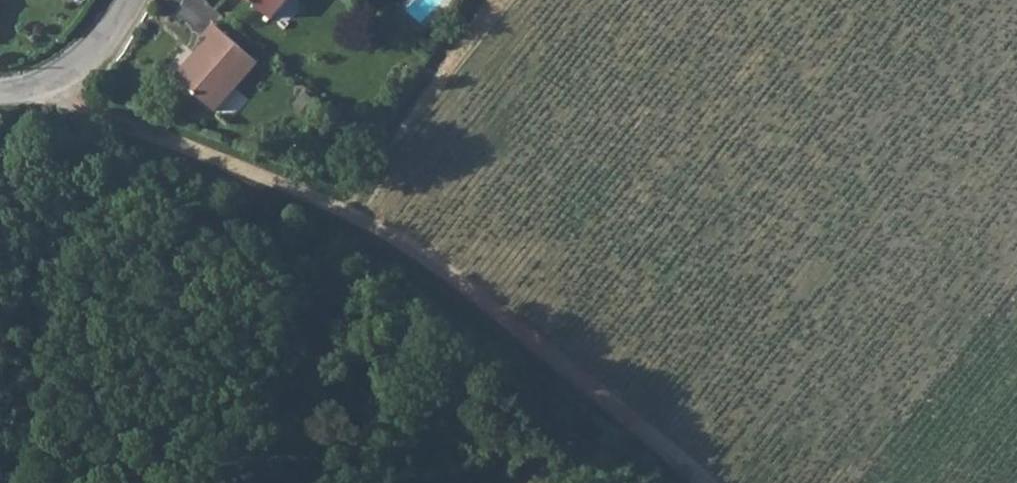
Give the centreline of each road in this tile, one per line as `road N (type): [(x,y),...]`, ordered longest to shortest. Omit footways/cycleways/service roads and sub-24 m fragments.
road 1 (track): [(44,89),(288,190),(414,260),(561,366),(688,482)]
road 2 (residential): [(0,94),(44,89),(91,58),(133,0)]

